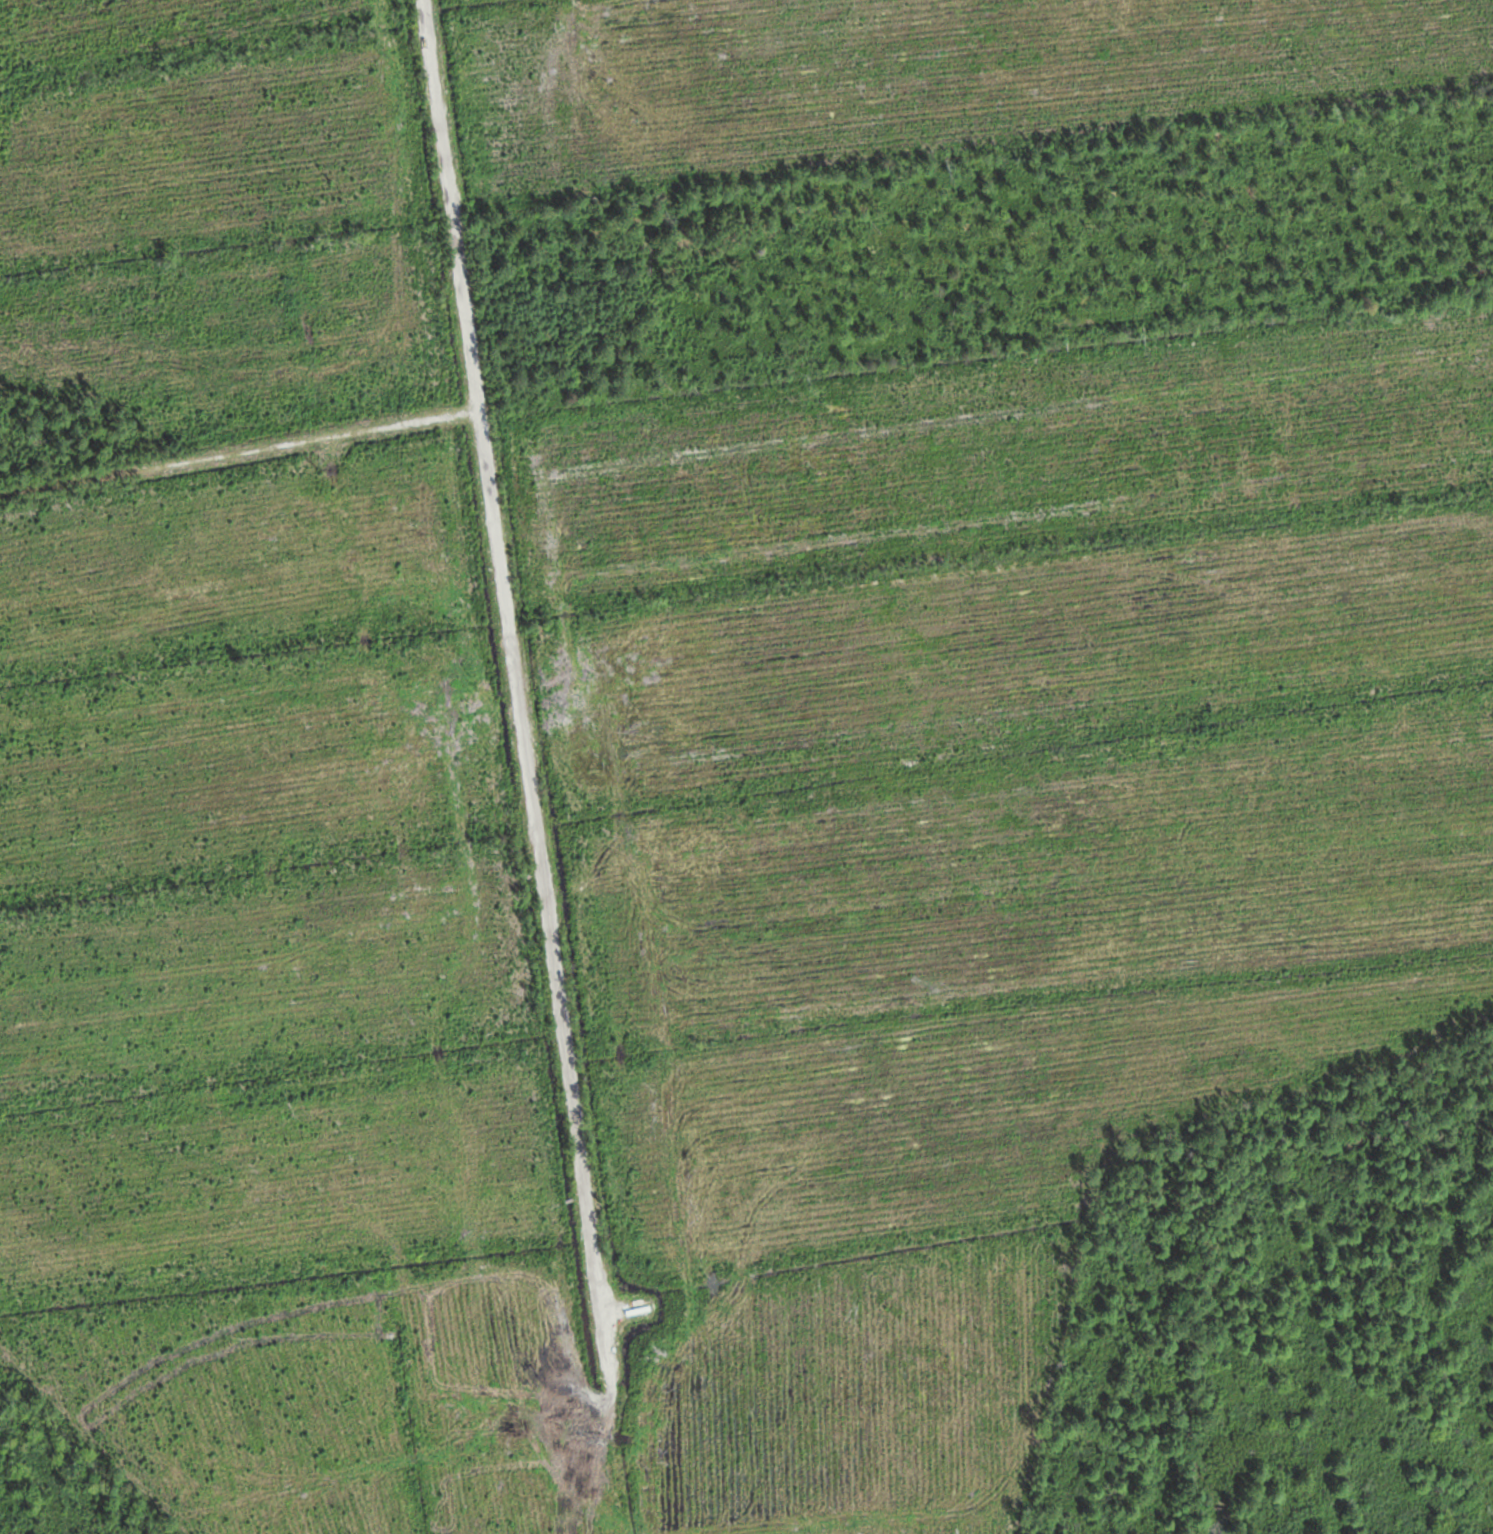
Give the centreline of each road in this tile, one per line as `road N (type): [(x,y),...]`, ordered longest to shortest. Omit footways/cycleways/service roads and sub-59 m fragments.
road 1 (residential): [(603,1148),(445,0)]

